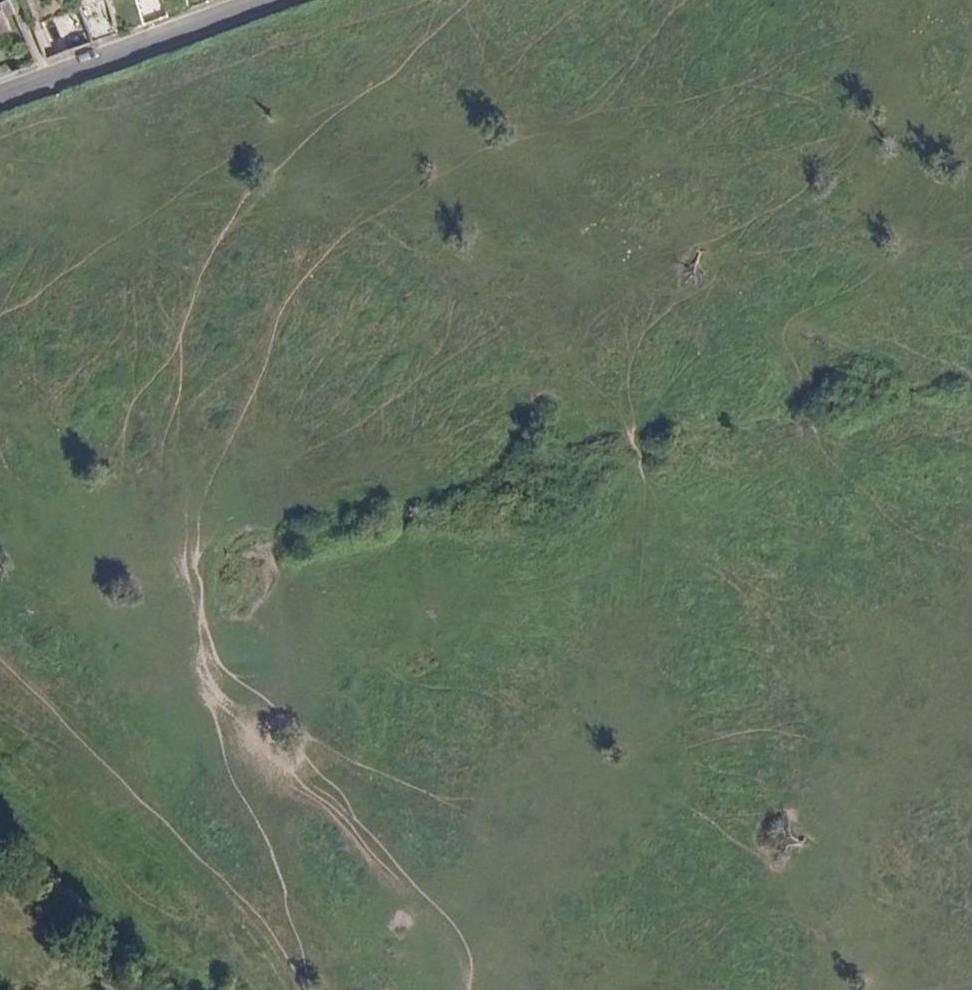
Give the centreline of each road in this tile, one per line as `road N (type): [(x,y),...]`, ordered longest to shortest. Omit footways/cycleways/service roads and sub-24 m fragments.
road 1 (residential): [(0,96),(259,0)]

